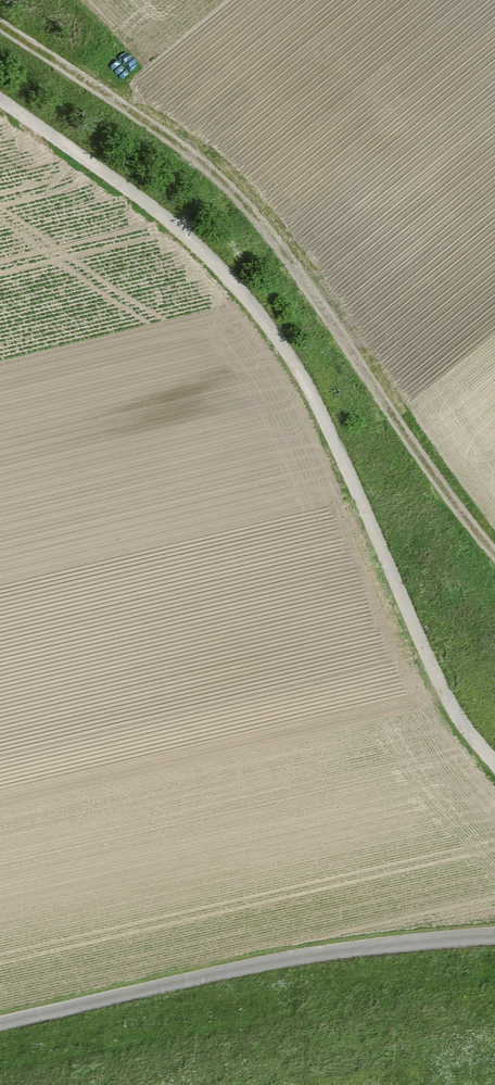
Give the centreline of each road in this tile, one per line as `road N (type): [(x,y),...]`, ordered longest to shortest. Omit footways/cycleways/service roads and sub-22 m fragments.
road 1 (track): [(0,100),(177,227),(267,323),(312,395),(442,688),(494,764)]
road 2 (track): [(0,24),(168,137),(239,197),(494,551)]
road 3 (track): [(494,934),(395,937),(0,1021)]

